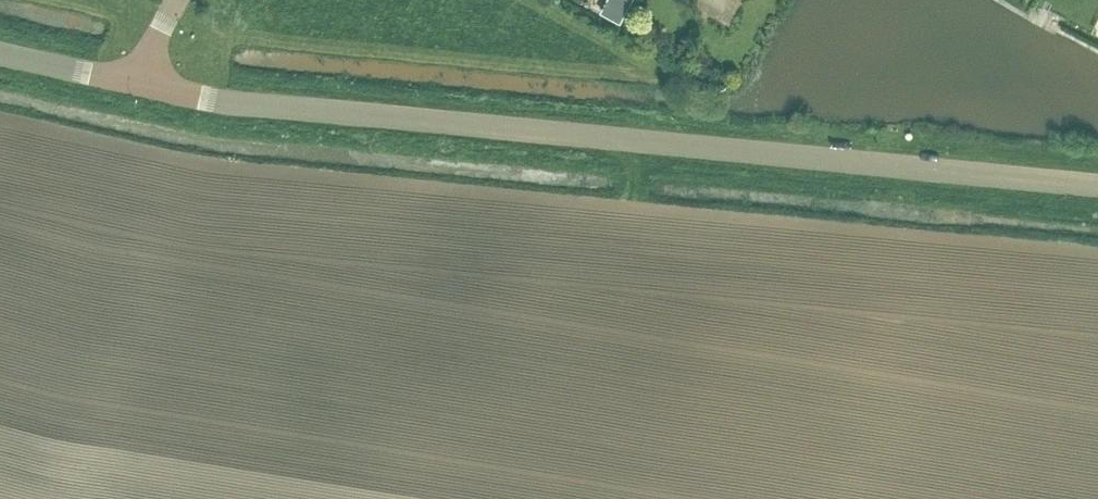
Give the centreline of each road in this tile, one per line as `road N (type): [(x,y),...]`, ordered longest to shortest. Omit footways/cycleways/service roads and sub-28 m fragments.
road 1 (residential): [(142,83),(210,98),(1097,184)]
road 2 (residential): [(0,51),(142,83)]

